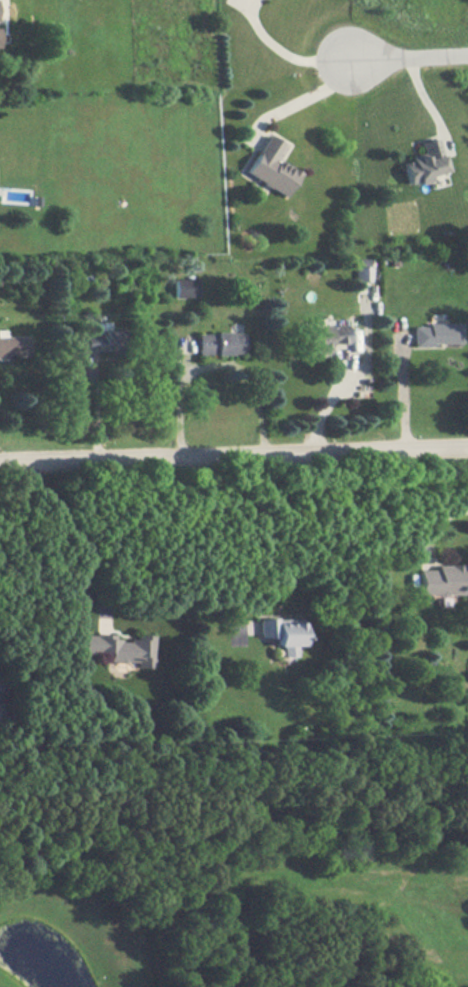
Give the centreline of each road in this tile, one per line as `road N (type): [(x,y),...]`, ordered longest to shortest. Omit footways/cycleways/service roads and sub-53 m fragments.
road 1 (residential): [(0,462),(467,448)]

